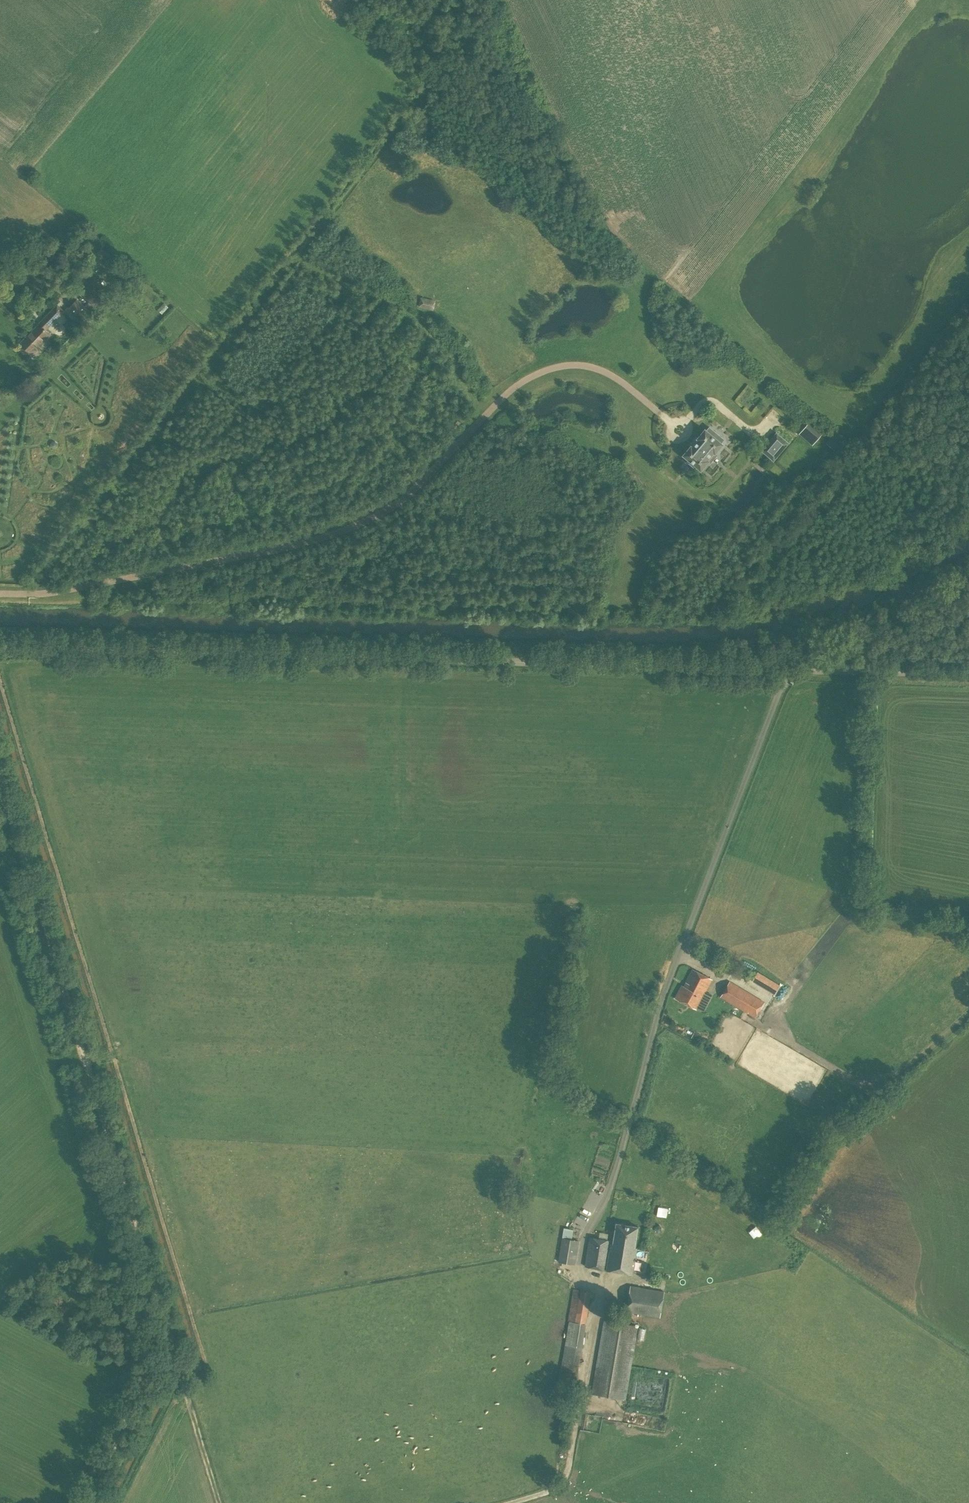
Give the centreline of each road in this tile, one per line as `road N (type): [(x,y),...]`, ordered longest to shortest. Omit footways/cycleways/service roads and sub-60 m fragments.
road 1 (unclassified): [(968,676),(0,649)]
road 2 (track): [(0,779),(169,1328)]
road 3 (track): [(169,1328),(87,1502)]
road 4 (track): [(169,1328),(222,1502)]
road 5 (track): [(519,1502),(562,1485),(583,1385)]

